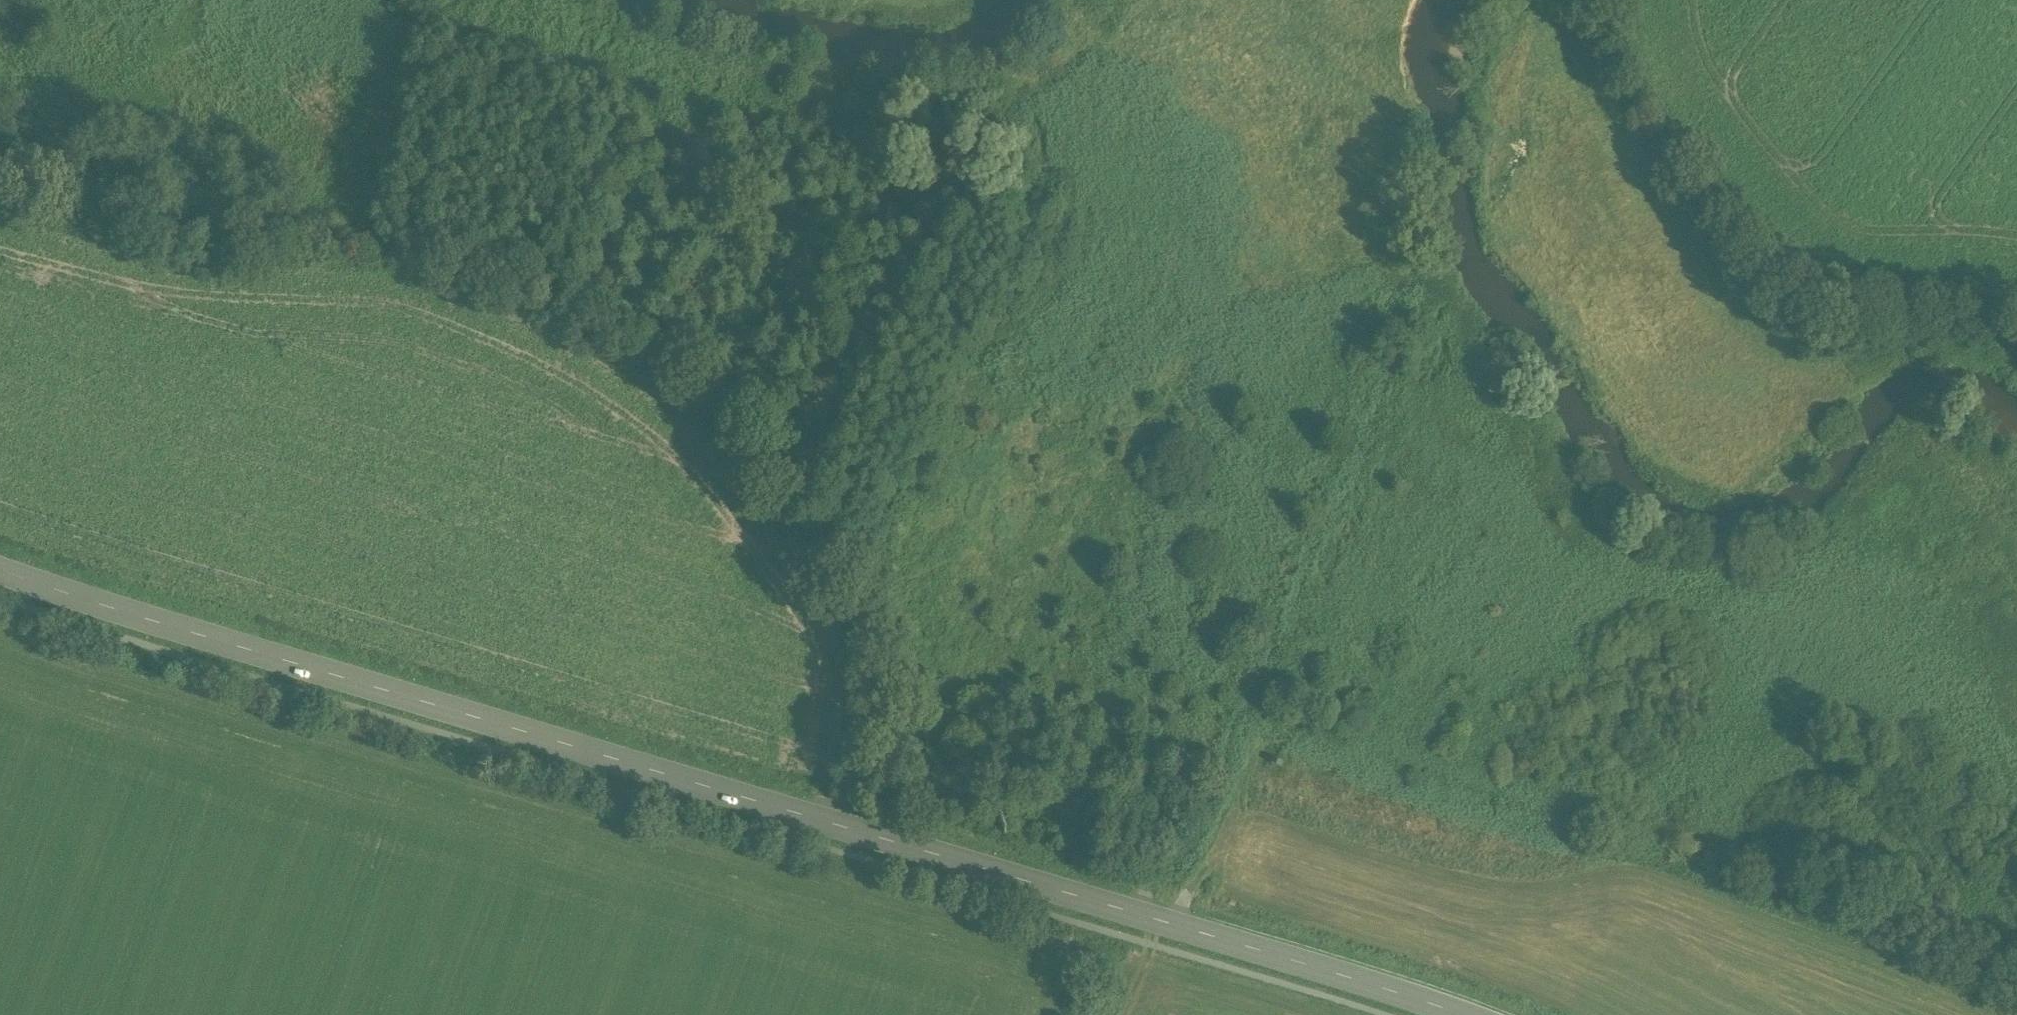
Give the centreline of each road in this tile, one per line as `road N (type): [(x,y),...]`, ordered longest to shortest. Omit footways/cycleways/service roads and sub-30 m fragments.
road 1 (tertiary): [(0,569),(1454,1014)]

